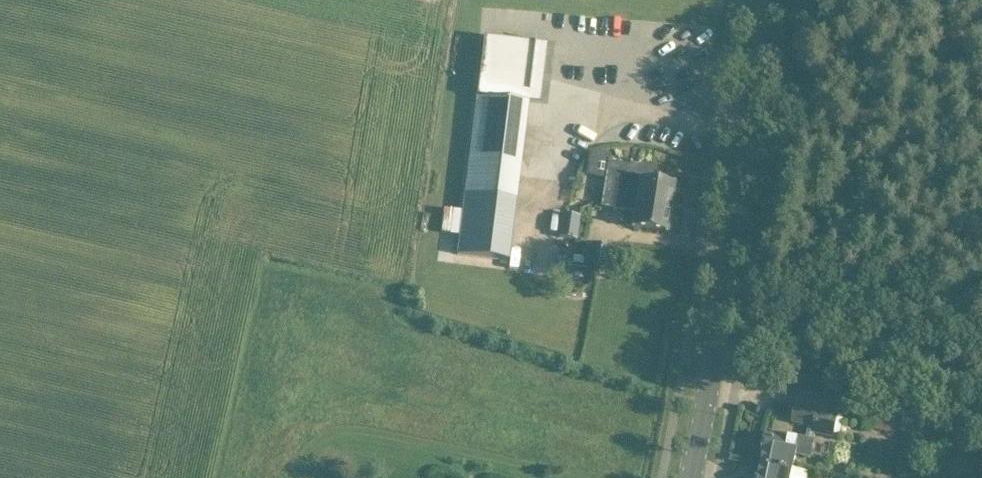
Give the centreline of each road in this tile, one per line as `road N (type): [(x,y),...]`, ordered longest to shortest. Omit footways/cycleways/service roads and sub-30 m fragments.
road 1 (secondary): [(692,477),(769,0)]

